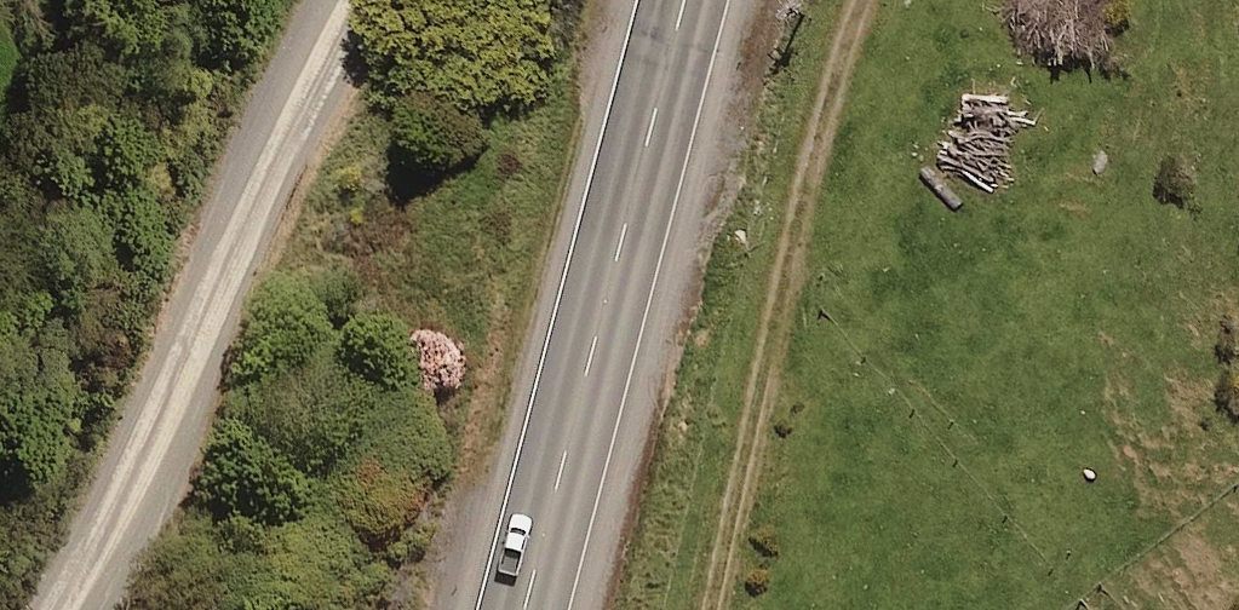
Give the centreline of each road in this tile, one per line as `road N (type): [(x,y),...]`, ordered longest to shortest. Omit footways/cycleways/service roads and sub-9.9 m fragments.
road 1 (unclassified): [(65,609),(158,440),(231,258),(364,0)]
road 2 (trunk): [(520,609),(683,0)]
road 3 (track): [(712,609),(793,244),(863,0)]

